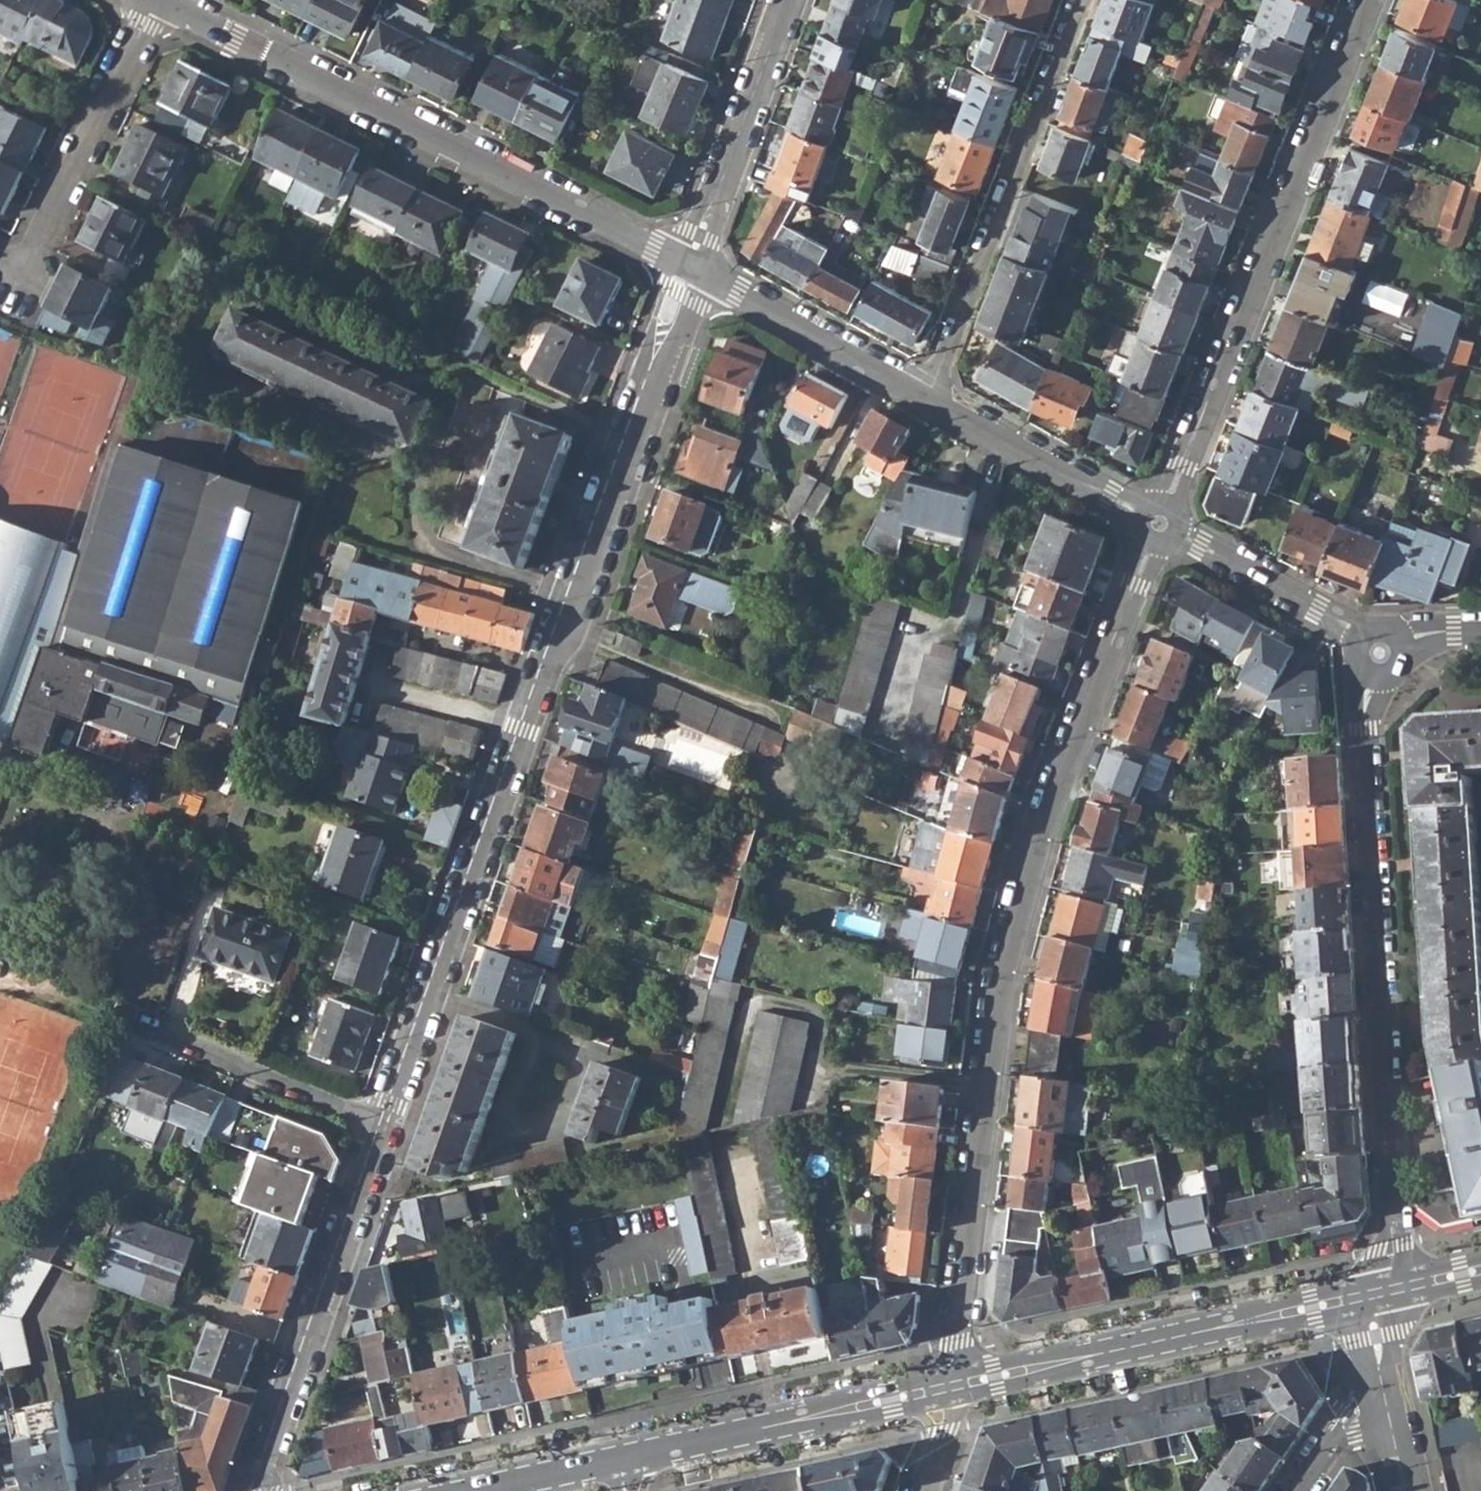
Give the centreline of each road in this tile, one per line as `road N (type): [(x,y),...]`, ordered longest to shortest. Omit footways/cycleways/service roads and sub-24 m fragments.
road 1 (residential): [(386,1127),(527,731),(704,273)]
road 2 (residential): [(951,1375),(996,994),(1016,913),(1159,524)]
road 3 (residential): [(1380,653),(1361,724),(1392,1223),(1385,1278)]
road 4 (residential): [(159,1),(673,258)]
road 5 (residential): [(1159,524),(1368,0)]
road 6 (residential): [(929,400),(1082,0)]
road 7 (residential): [(260,1490),(386,1127)]
road 8 (residential): [(159,1),(22,285)]
road 9 (residential): [(1159,524),(929,400)]
road 10 (residential): [(929,400),(704,273)]
road 11 (residential): [(1380,653),(1348,627),(1159,524)]
road 12 (residential): [(386,1127),(153,1033)]
road 13 (primary): [(1385,1278),(1259,1306),(1180,1337)]
road 14 (residential): [(789,0),(721,192)]
road 15 (primary): [(1180,1337),(1262,1332),(1378,1307)]
road 16 (primary): [(634,1456),(473,1490)]
road 17 (primary): [(951,1375),(794,1422)]
road 18 (primary): [(794,1422),(634,1456)]
road 19 (primary): [(794,1422),(951,1398)]
road 20 (primary): [(951,1398),(1098,1354)]
road 21 (primary): [(1098,1354),(951,1375)]
road 22 (residential): [(1378,1307),(1392,1429)]
road 23 (residential): [(1297,1490),(1340,1438),(1392,1429)]

